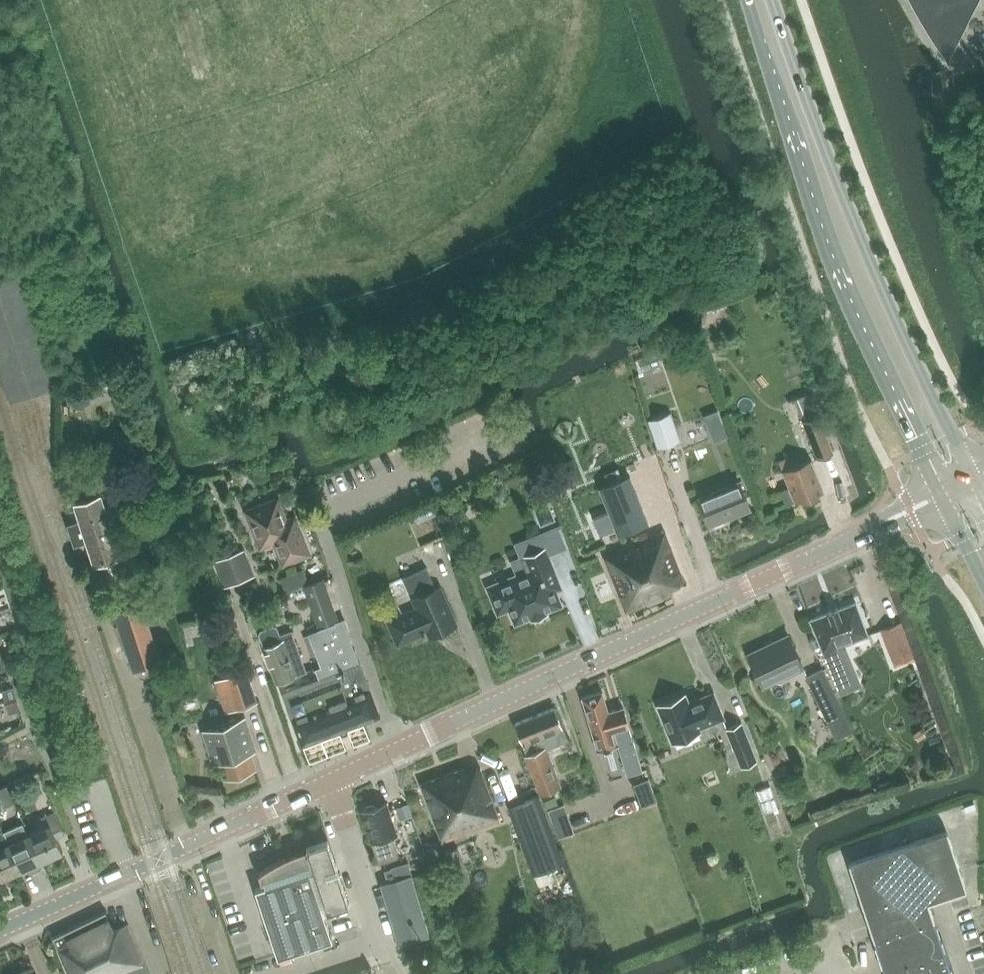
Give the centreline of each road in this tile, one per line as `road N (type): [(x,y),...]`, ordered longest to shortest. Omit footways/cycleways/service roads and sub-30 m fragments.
road 1 (tertiary): [(331,786),(845,540)]
road 2 (secondary): [(747,0),(806,193),(938,487)]
road 3 (secondary): [(970,471),(835,176),(772,0)]
road 4 (tertiary): [(0,931),(331,786)]
road 5 (unclassified): [(378,941),(331,786)]

